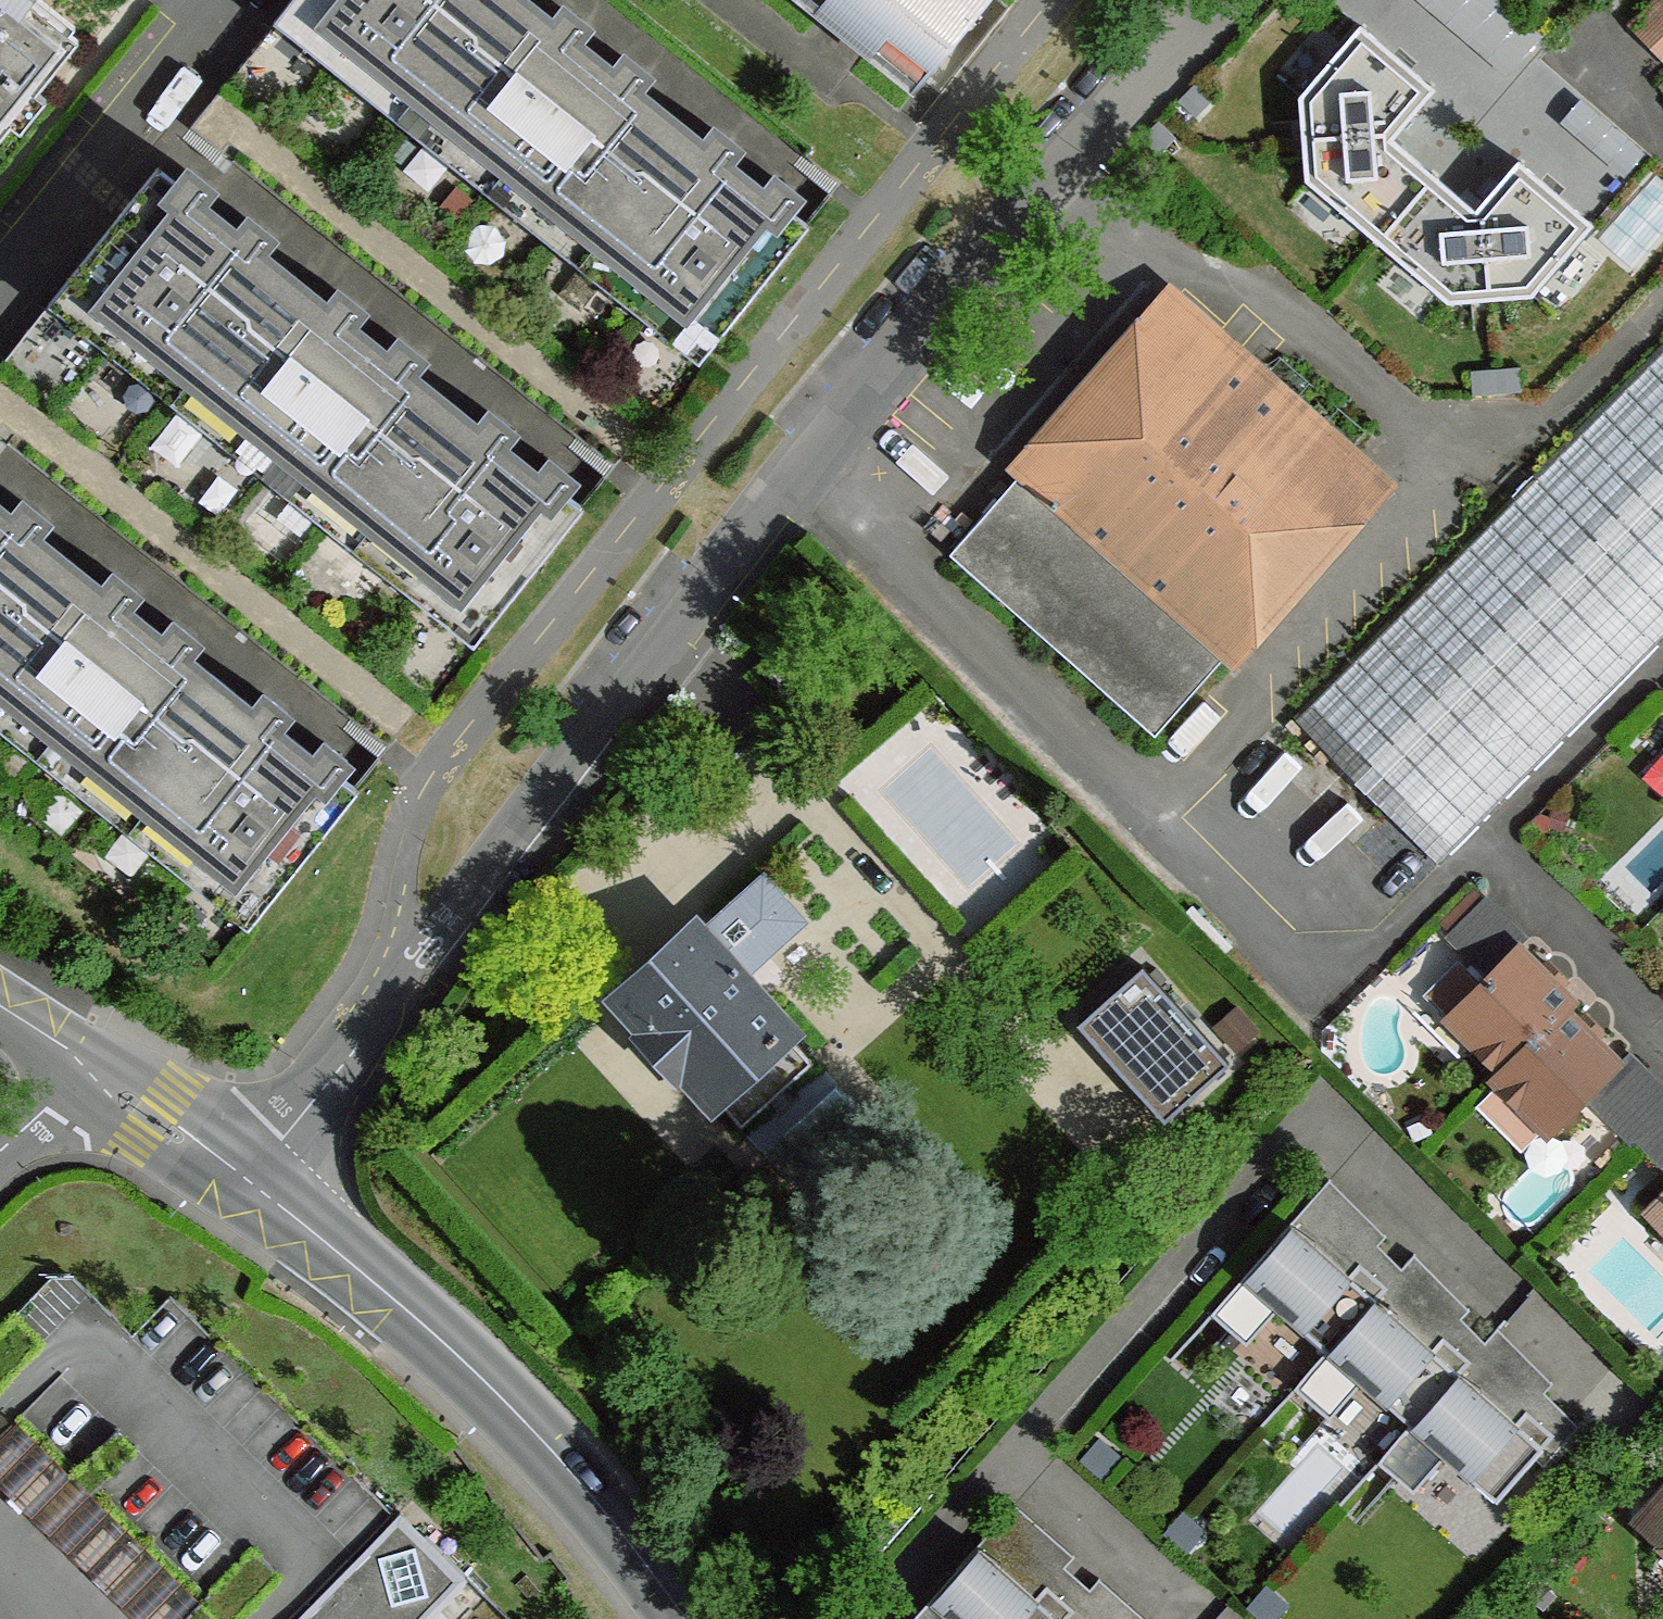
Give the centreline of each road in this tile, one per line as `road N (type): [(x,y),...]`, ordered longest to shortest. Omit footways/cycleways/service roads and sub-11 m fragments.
road 1 (residential): [(248,1178),(378,1000),(792,477),(1223,0)]
road 2 (tertiary): [(248,1178),(455,1349),(524,1418),(686,1618)]
road 3 (residential): [(216,0),(0,277)]
road 4 (tertiary): [(88,1066),(248,1178)]
road 5 (residential): [(88,1066),(0,1153)]

